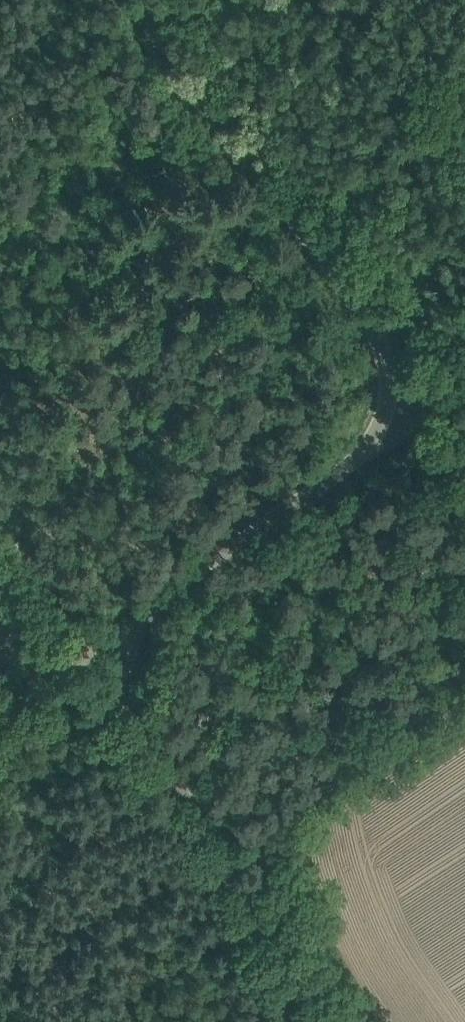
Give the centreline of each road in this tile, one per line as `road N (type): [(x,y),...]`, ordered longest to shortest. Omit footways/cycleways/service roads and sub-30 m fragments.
road 1 (unclassified): [(354,1021),(151,735),(137,704),(134,664),(145,628),(164,606),(380,463),(407,405),(404,369),(134,0)]
road 2 (track): [(103,654),(0,716)]

